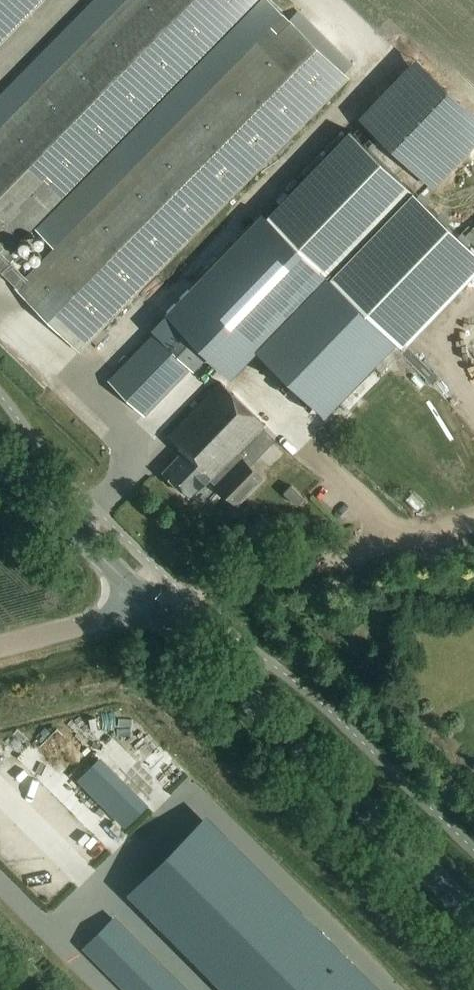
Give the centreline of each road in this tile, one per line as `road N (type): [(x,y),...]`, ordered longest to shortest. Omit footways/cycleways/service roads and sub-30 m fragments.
road 1 (secondary): [(473,915),(151,605)]
road 2 (track): [(188,596),(473,520)]
road 3 (secondary): [(151,605),(0,459)]
road 4 (tertiary): [(0,645),(151,605)]

